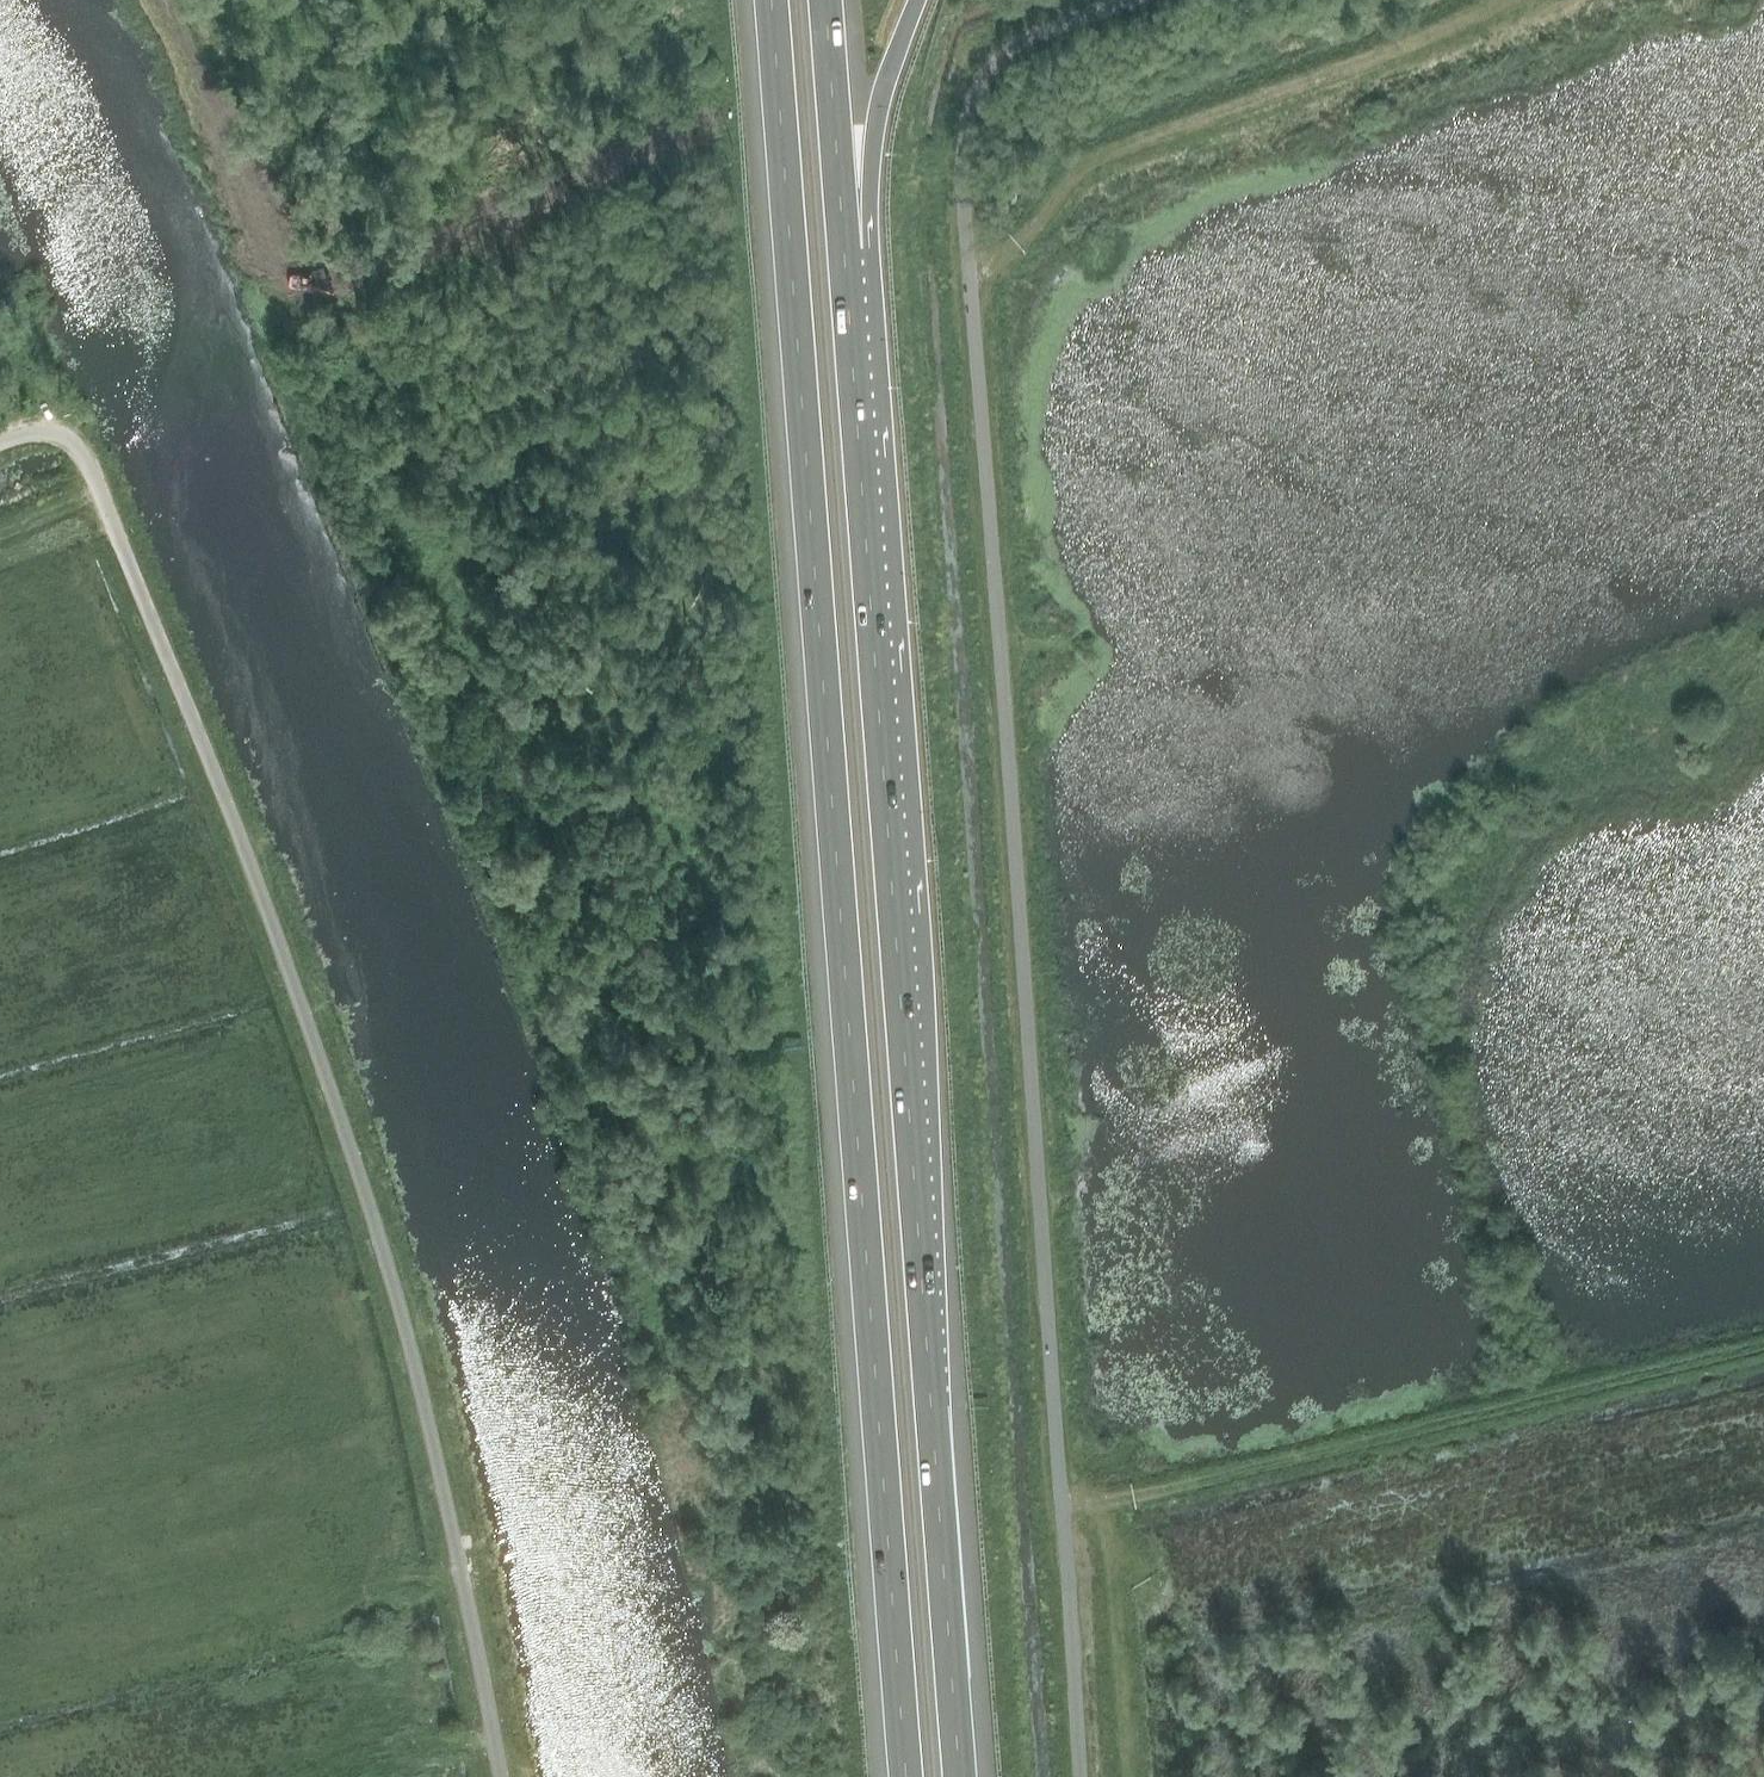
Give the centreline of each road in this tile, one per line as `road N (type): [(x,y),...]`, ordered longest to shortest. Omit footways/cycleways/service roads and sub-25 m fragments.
road 1 (unclassified): [(1081,1776),(963,193),(973,100),(999,56),(1131,0)]
road 2 (motorway): [(770,0),(908,1776)]
road 3 (motorway): [(964,1776),(847,241)]
road 4 (unclassified): [(495,1776),(441,1511),(357,1202),(231,843),(113,554),(48,502),(0,497)]
road 5 (motorway): [(847,241),(885,91),(919,0)]
road 6 (motorway): [(847,241),(828,0)]

